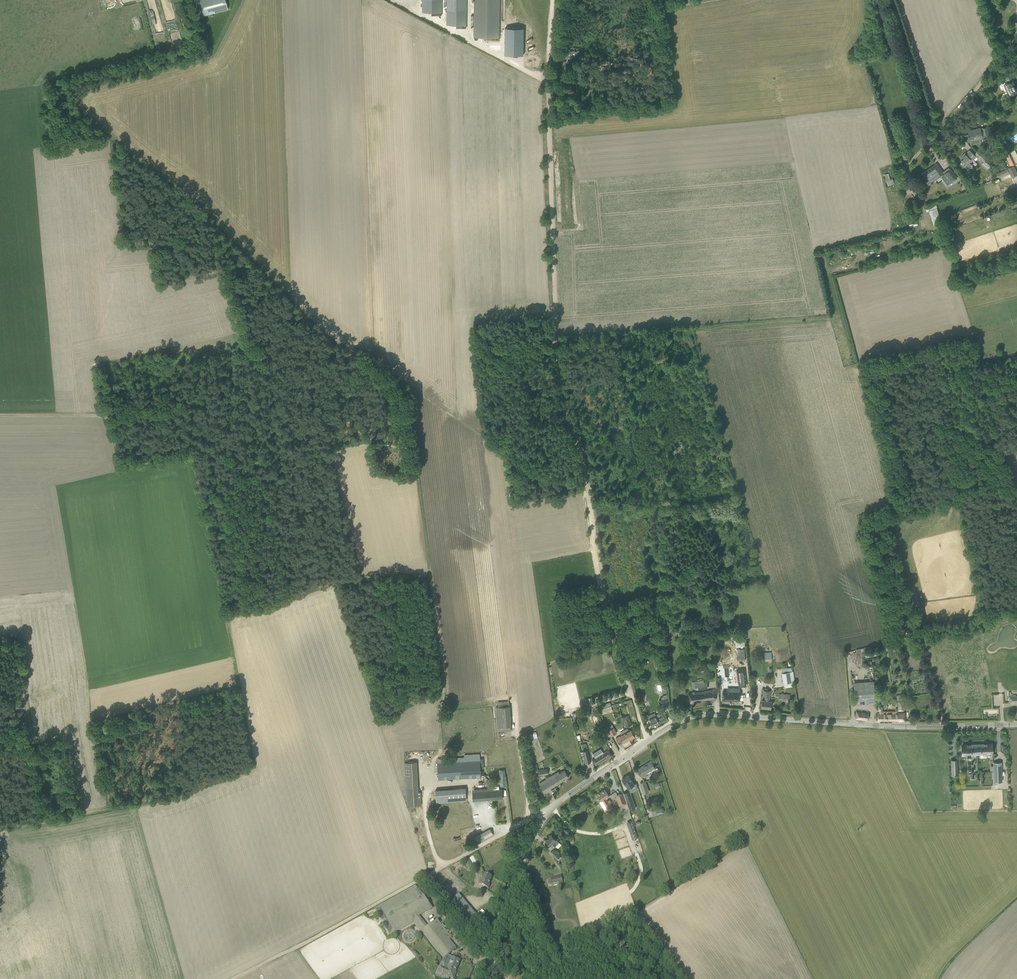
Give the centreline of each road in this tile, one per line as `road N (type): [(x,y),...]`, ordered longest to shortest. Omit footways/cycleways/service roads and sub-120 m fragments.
road 1 (track): [(0,415),(105,414),(121,466),(130,468),(189,456),(224,616),(365,576),(431,570),(410,401),(415,392),(546,475),(588,489)]
road 2 (track): [(552,0),(547,80),(559,365),(608,619),(647,741)]
road 3 (unclassified): [(474,978),(544,817),(676,723),(712,714),(911,727),(1016,724)]
road 4 (track): [(224,616),(250,768),(167,800),(0,825)]
road 5 (track): [(239,978),(553,806)]
road 6 (track): [(294,595),(248,402)]
road 7 (track): [(1016,452),(903,397),(861,367)]
road 8 (unclassified): [(912,160),(1016,33)]

